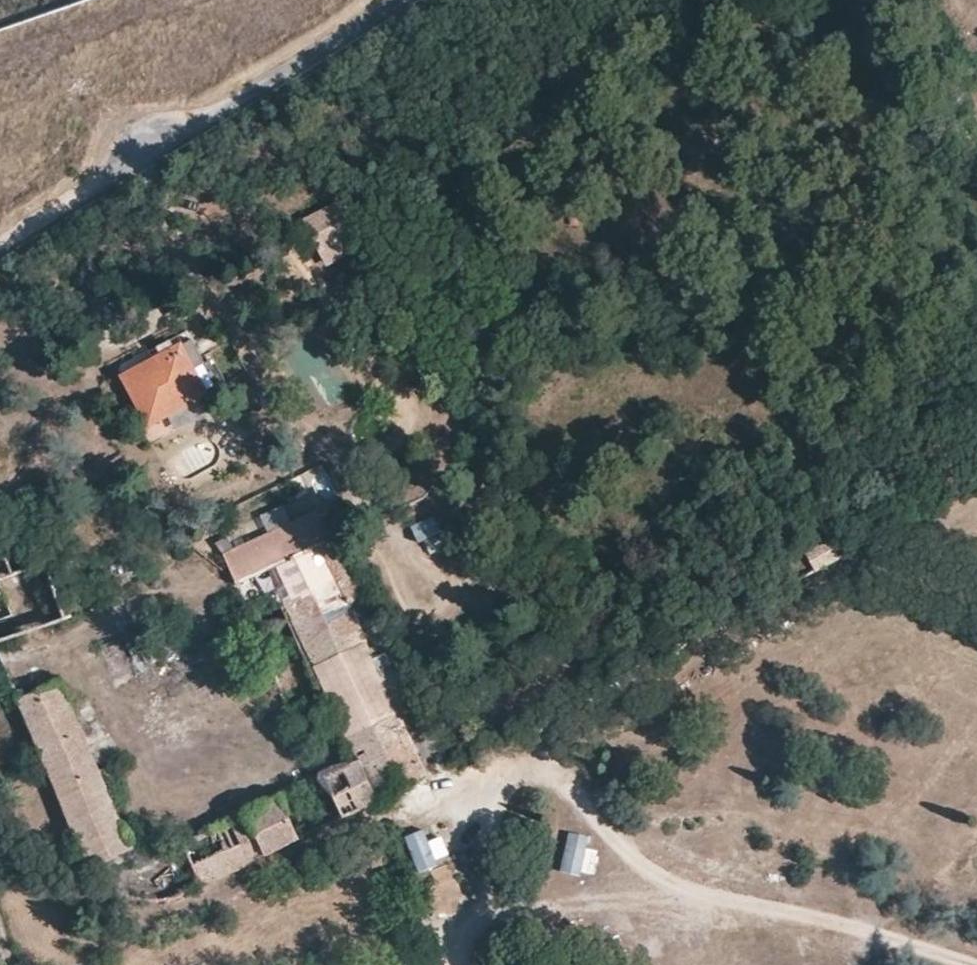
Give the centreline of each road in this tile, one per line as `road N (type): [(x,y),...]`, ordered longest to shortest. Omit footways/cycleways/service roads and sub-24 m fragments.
road 1 (track): [(946,964),(702,898),(558,794)]

